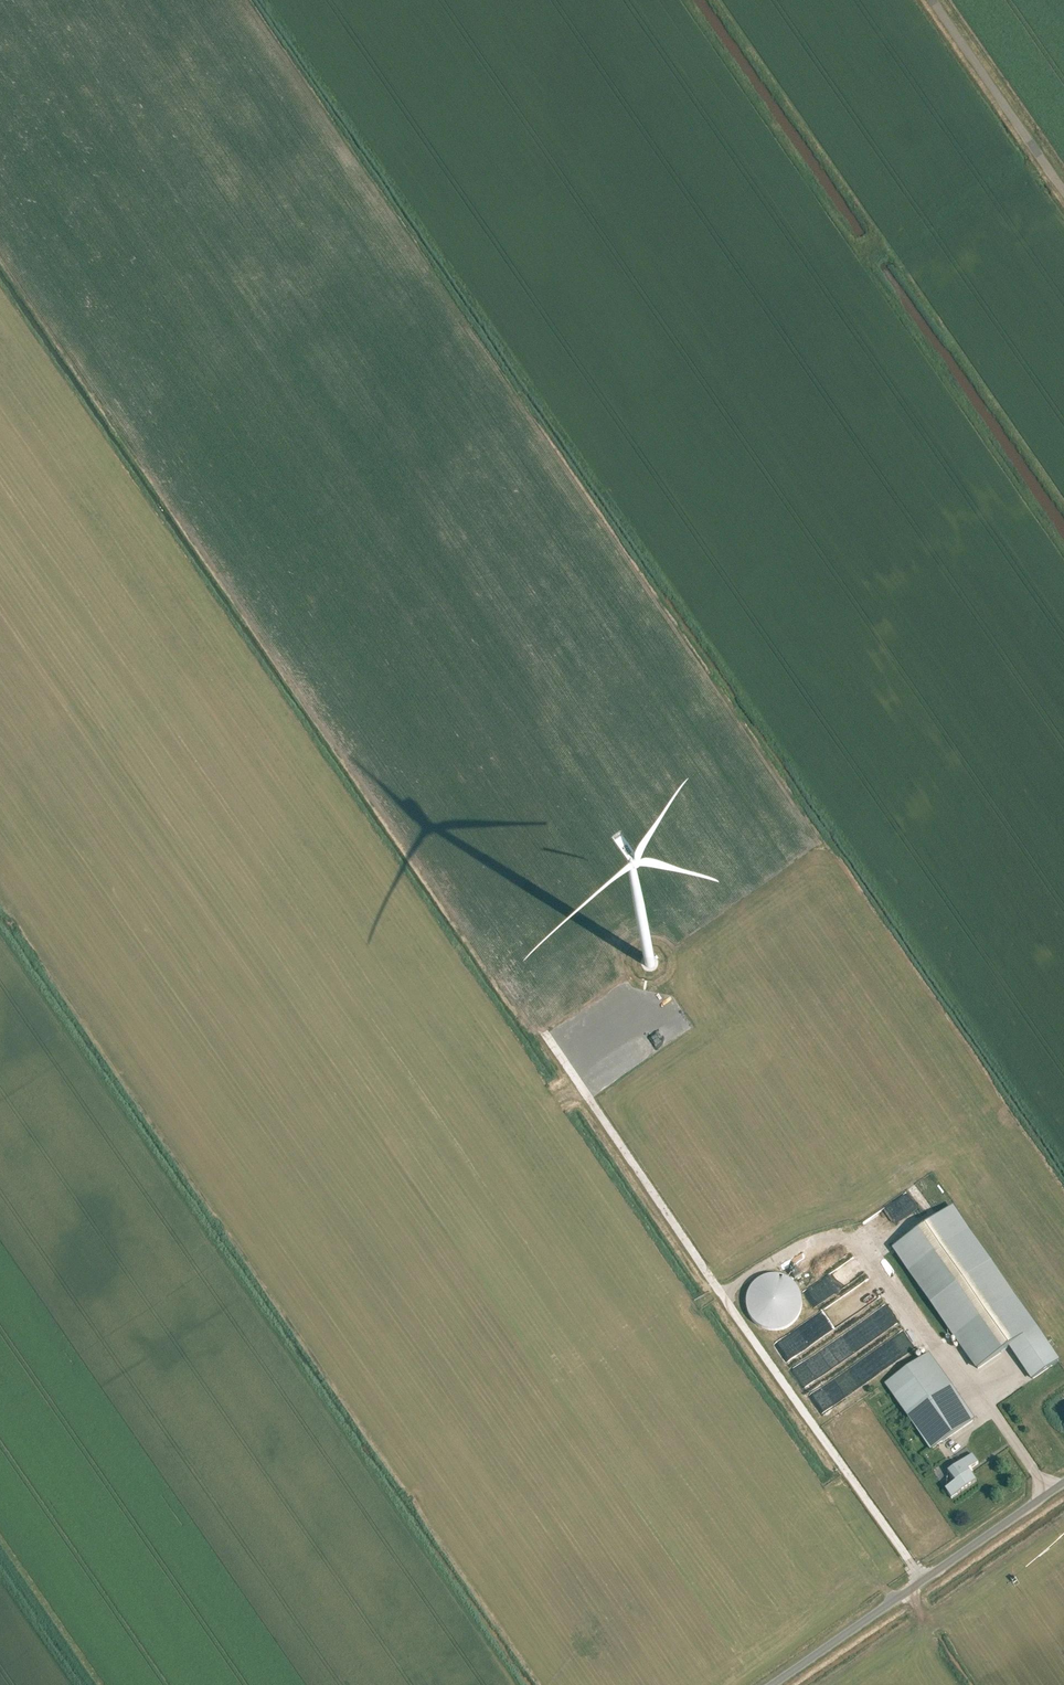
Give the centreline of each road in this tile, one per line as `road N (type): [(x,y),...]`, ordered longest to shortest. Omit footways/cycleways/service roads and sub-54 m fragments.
road 1 (unclassified): [(772,1684),(1063,1482)]
road 2 (unclassified): [(1063,195),(930,0)]

